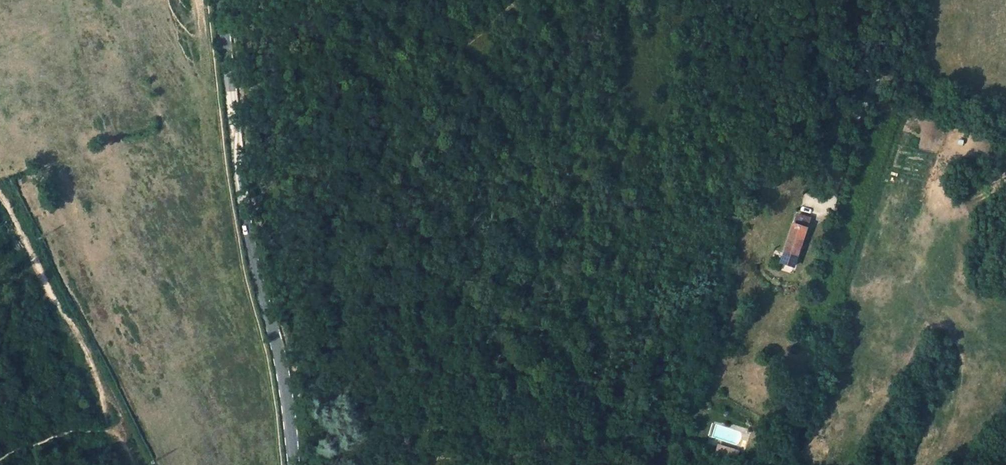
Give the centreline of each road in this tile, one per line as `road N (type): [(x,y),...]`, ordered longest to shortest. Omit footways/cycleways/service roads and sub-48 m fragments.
road 1 (unclassified): [(221,0),(252,249),(280,349),(292,464)]
road 2 (track): [(139,464),(0,197)]
road 3 (track): [(751,0),(843,61),(1005,129)]

